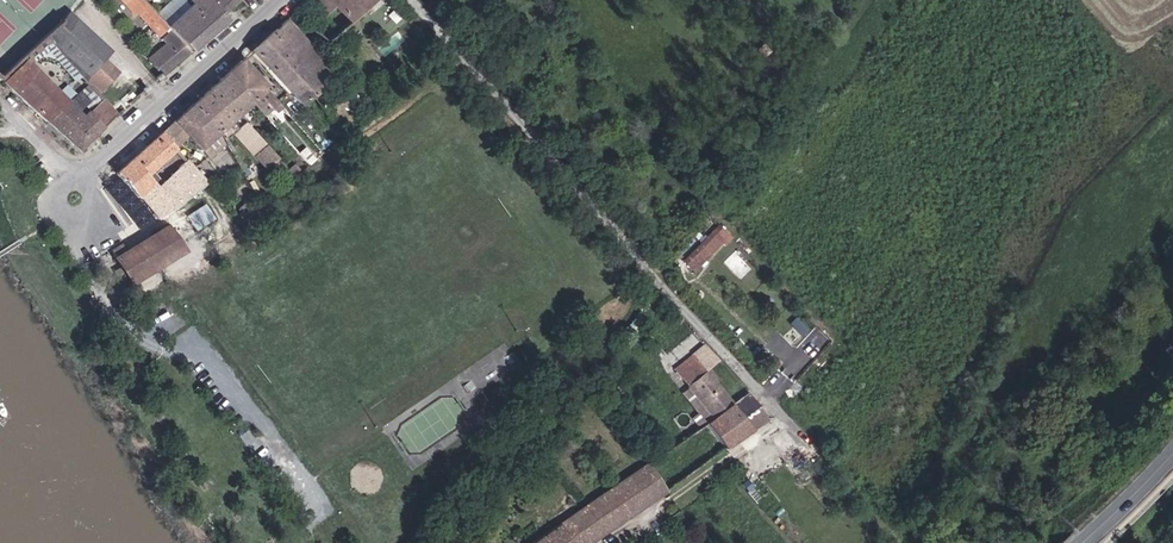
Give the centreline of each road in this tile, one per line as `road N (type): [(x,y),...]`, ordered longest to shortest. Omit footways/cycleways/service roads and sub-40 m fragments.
road 1 (residential): [(284,0),(106,161),(78,198)]
road 2 (secondary): [(1075,542),(1172,448)]

